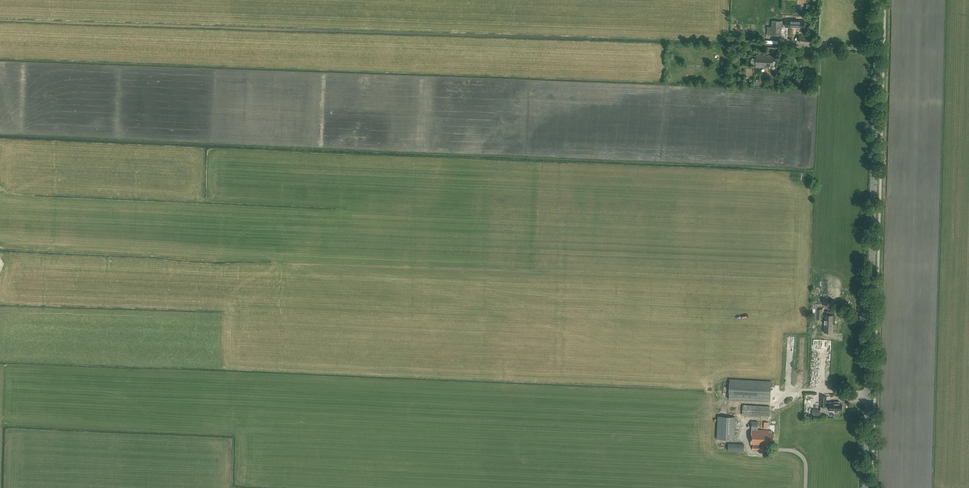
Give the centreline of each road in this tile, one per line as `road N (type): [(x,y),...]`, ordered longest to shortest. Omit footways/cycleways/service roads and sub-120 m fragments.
road 1 (secondary): [(866,487),(878,0)]

